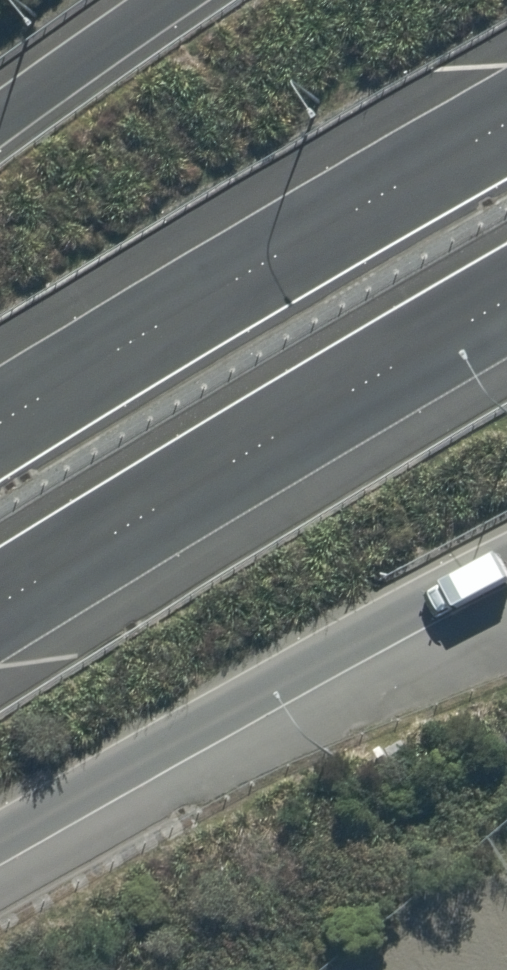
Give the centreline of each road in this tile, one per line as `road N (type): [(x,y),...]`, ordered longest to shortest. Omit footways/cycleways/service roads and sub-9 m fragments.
road 1 (trunk): [(506,299),(0,603)]
road 2 (trunk): [(0,420),(506,121)]
road 3 (trunk): [(506,555),(0,812)]
road 4 (trunk): [(0,112),(162,0)]

